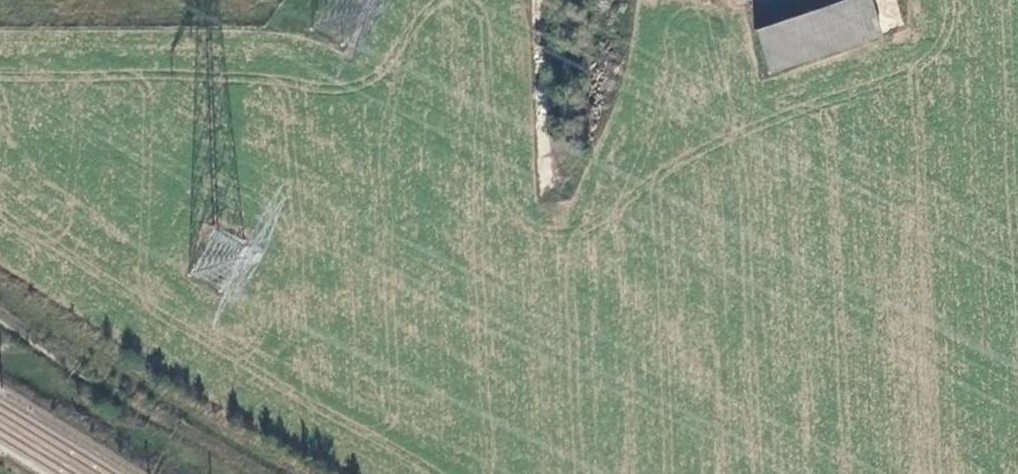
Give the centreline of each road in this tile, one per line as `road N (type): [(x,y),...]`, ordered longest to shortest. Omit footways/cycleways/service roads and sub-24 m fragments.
road 1 (track): [(311,473),(0,286)]

